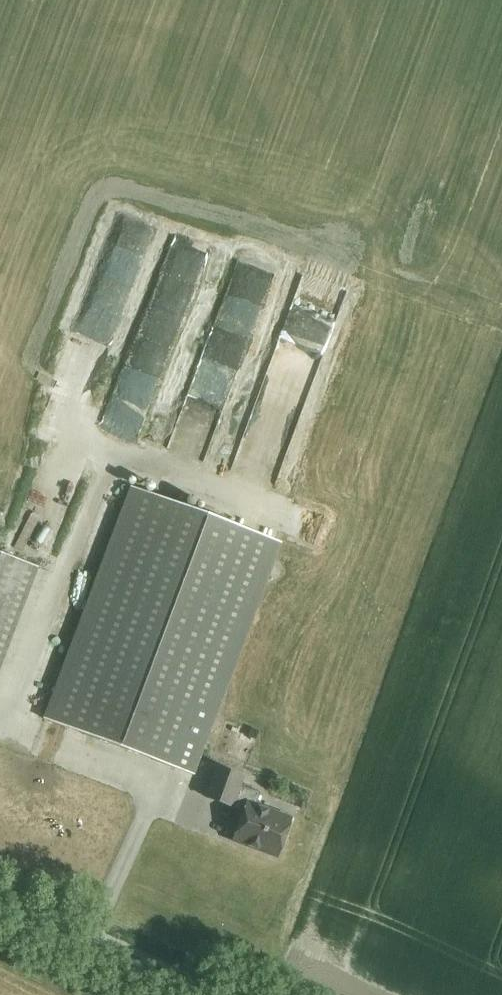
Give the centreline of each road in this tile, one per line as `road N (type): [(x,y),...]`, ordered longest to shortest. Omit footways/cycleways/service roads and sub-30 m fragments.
road 1 (secondary): [(173,994),(0,914)]

